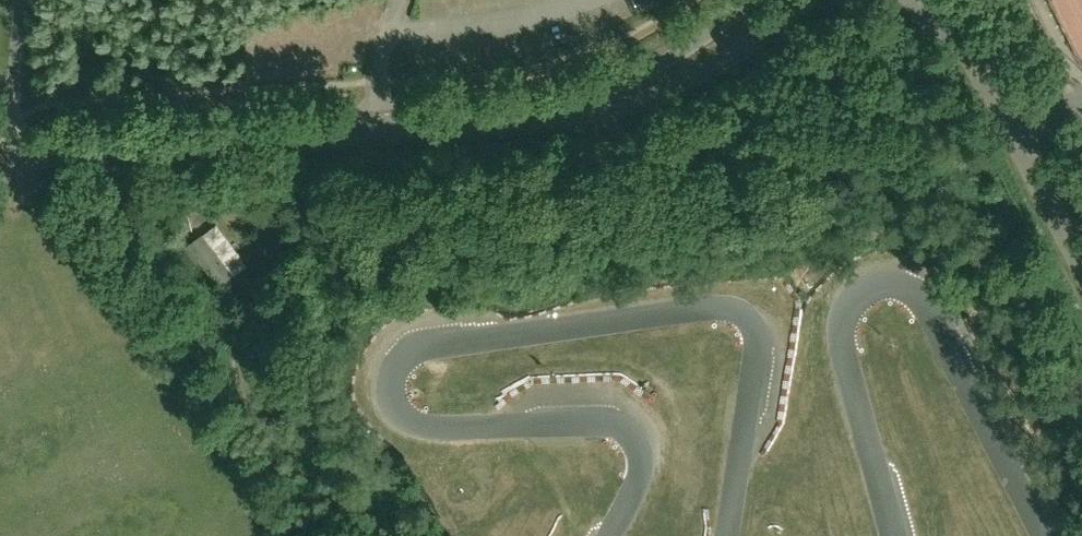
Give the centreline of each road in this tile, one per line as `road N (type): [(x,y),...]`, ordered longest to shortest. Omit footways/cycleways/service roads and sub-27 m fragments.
road 1 (unclassified): [(0,158),(533,116),(582,104)]
road 2 (unclassified): [(1081,258),(983,67),(951,20),(926,0)]
road 3 (unclassified): [(582,104),(624,107),(671,93),(809,0)]
road 4 (unclassified): [(750,0),(645,75),(582,104)]

